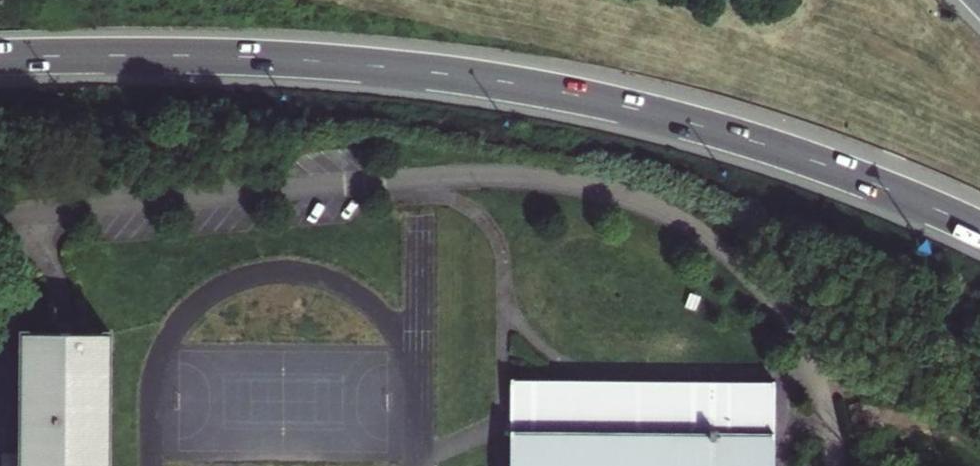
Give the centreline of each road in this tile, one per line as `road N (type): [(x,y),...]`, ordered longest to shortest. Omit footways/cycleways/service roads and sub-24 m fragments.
road 1 (motorway): [(0,57),(321,61),(528,86),(801,156),(979,229)]

